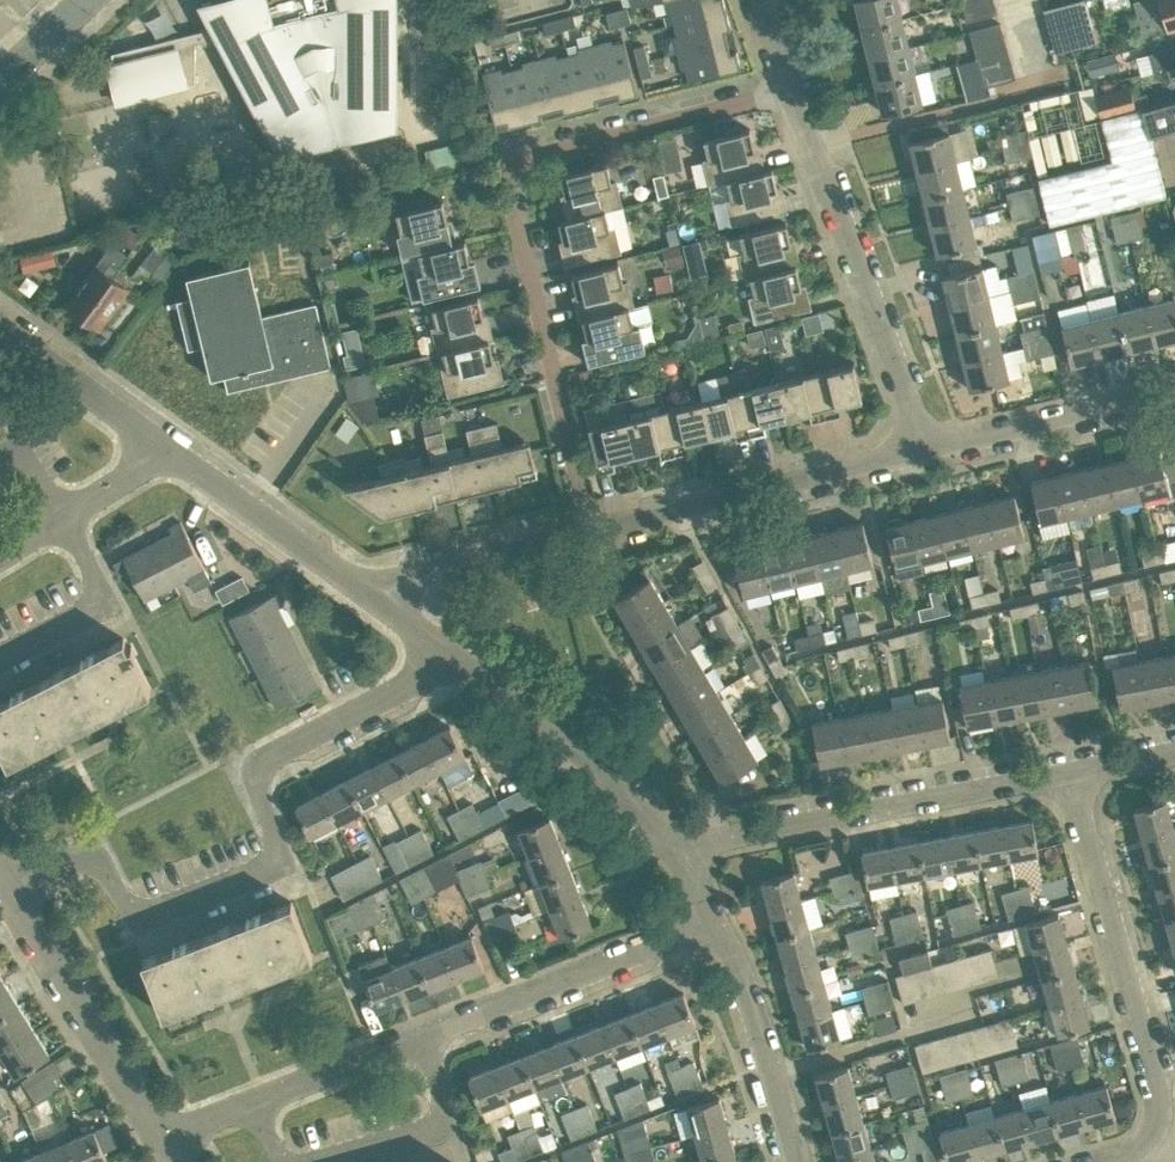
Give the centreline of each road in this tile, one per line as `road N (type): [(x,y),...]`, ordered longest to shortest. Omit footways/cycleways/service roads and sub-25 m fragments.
road 1 (residential): [(790,89),(502,166),(591,531)]
road 2 (residential): [(7,895),(68,862),(88,860),(107,873),(130,910),(155,914),(255,879),(273,864),(248,788),(254,768),(462,658)]
road 3 (residential): [(160,1138),(712,922)]
road 4 (residential): [(670,853),(1072,771)]
road 5 (residential): [(925,450),(790,89)]
road 6 (residential): [(1151,1139),(1156,1087),(1072,771)]
road 7 (residential): [(925,450),(591,531)]
road 8 (residential): [(160,1138),(7,895)]
road 9 (residential): [(670,853),(540,719),(462,658)]
road 10 (residential): [(1174,389),(925,450)]
road 11 (residential): [(797,1161),(759,1026),(712,922)]
road 12 (residential): [(375,588),(170,446)]
road 13 (residential): [(591,531),(375,588)]
road 14 (residential): [(170,446),(0,325)]
road 15 (residential): [(0,560),(170,446)]

